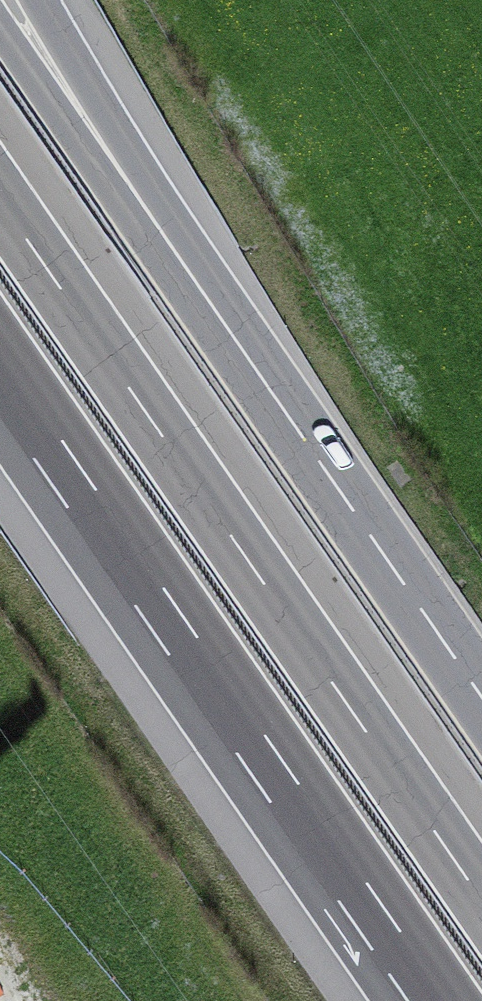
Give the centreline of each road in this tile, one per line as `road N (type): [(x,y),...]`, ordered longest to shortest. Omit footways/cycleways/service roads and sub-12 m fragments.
road 1 (motorway): [(481,901),(0,202)]
road 2 (motorway): [(0,381),(427,1000)]
road 3 (motorway): [(312,482),(284,380),(41,0)]
road 4 (motorway): [(312,482),(0,27)]
road 5 (motorway): [(481,728),(312,482)]

